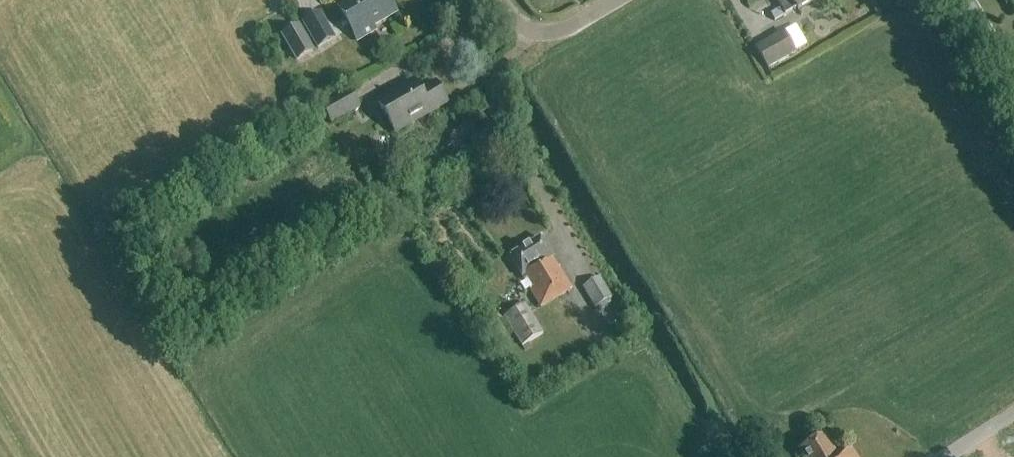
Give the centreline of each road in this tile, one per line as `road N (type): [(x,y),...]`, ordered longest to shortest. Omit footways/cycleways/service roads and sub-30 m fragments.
road 1 (residential): [(624,0),(535,45),(503,26),(489,0)]

